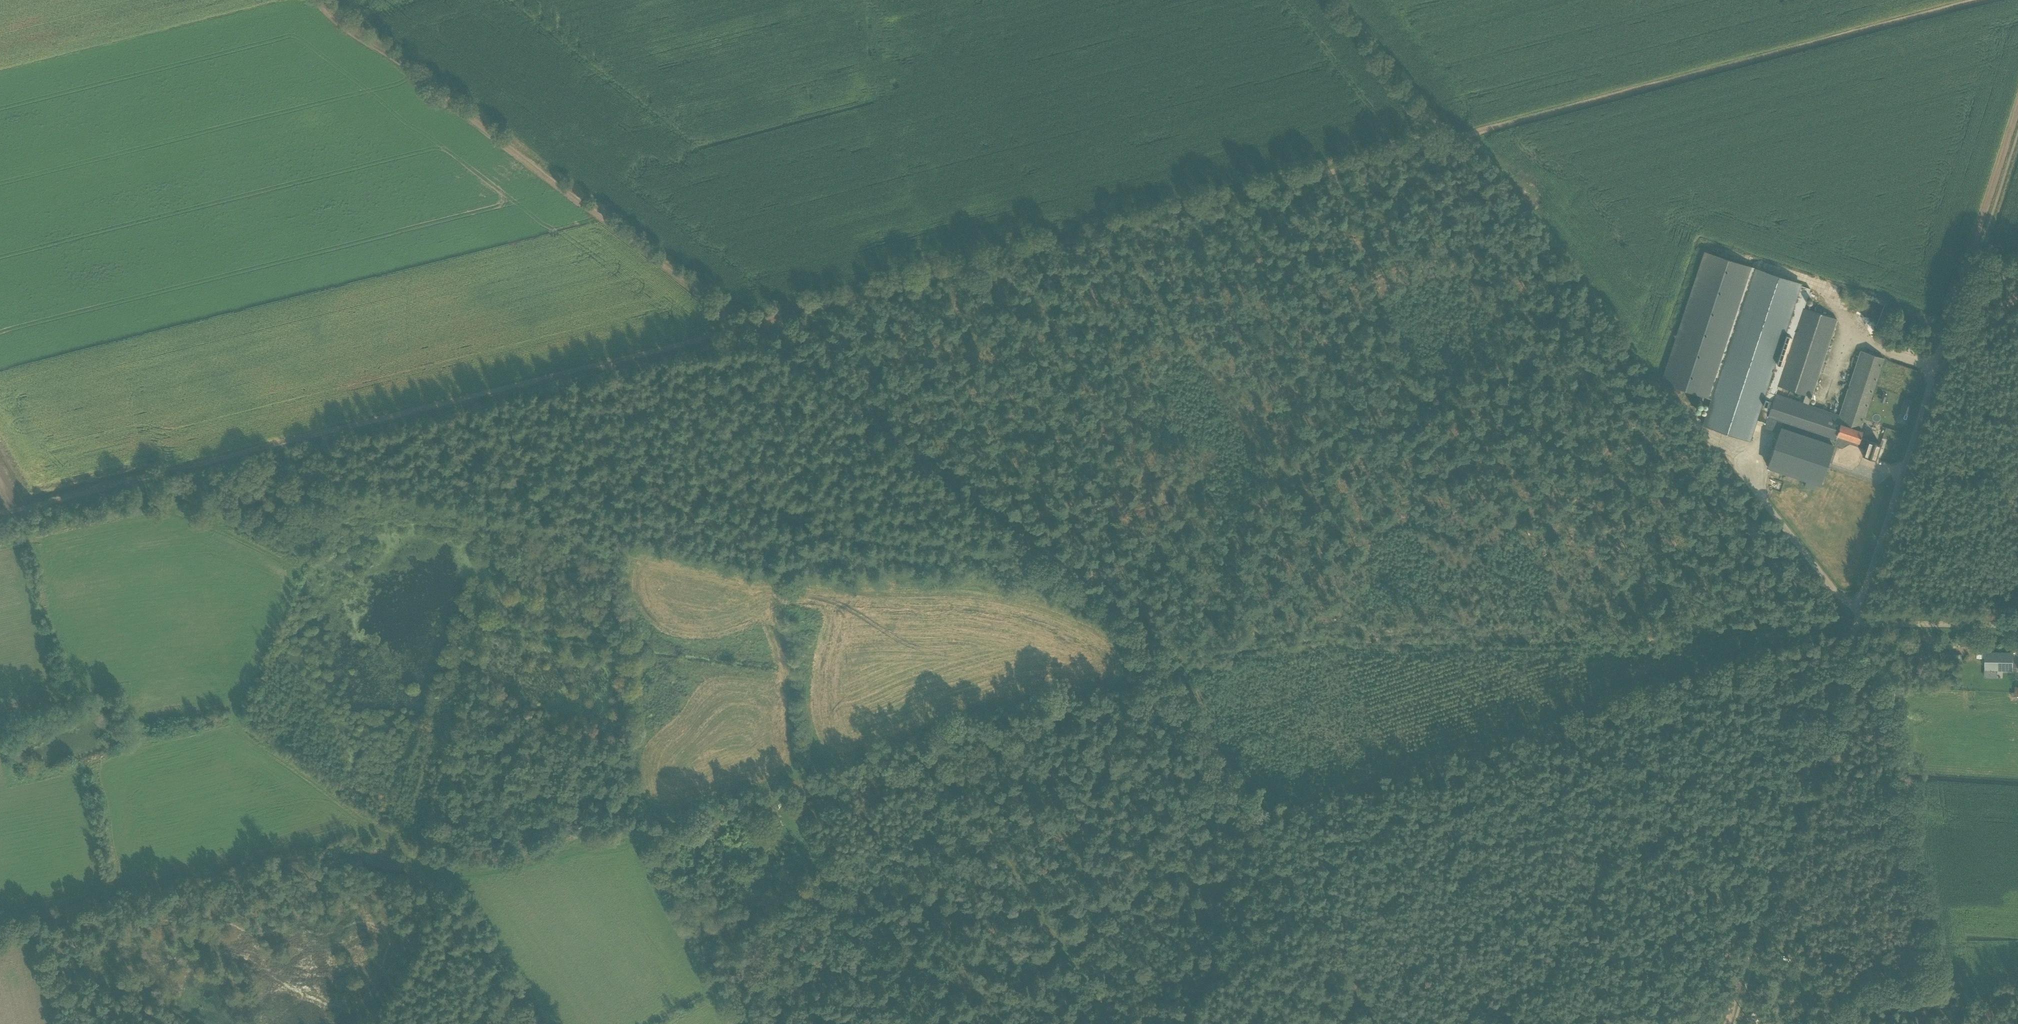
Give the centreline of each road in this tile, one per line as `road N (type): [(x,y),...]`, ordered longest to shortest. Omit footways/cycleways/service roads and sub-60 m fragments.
road 1 (track): [(754,324),(1975,0)]
road 2 (track): [(0,517),(754,324)]
road 3 (track): [(1851,634),(1257,810)]
road 4 (track): [(754,324),(701,295),(320,0)]
road 5 (track): [(1727,1023),(1851,634)]
road 6 (track): [(1257,810),(1065,948),(1111,1023)]
road 7 (unclassified): [(1855,623),(1942,346)]
road 8 (track): [(1942,346),(2017,103)]
road 9 (track): [(1062,950),(966,792)]
road 10 (track): [(1338,0),(1445,143)]
road 11 (unclassified): [(1855,623),(2017,626)]
road 12 (track): [(1065,948),(961,1023)]

